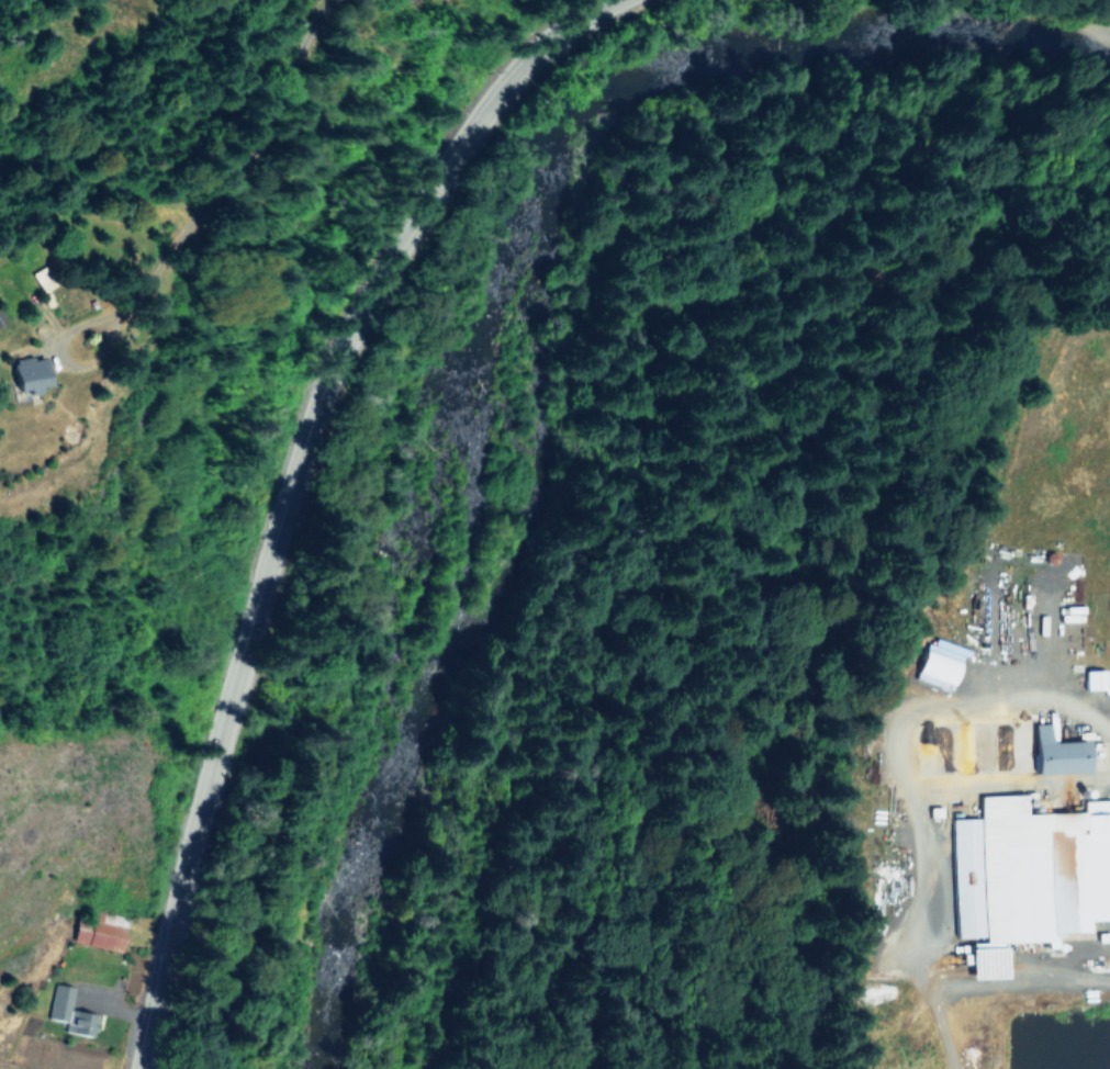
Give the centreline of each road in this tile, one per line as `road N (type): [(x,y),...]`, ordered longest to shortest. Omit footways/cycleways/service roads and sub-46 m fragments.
road 1 (secondary): [(136,1068),(313,404),(473,121),(532,57),(619,0)]
road 2 (residential): [(1109,782),(920,794)]

